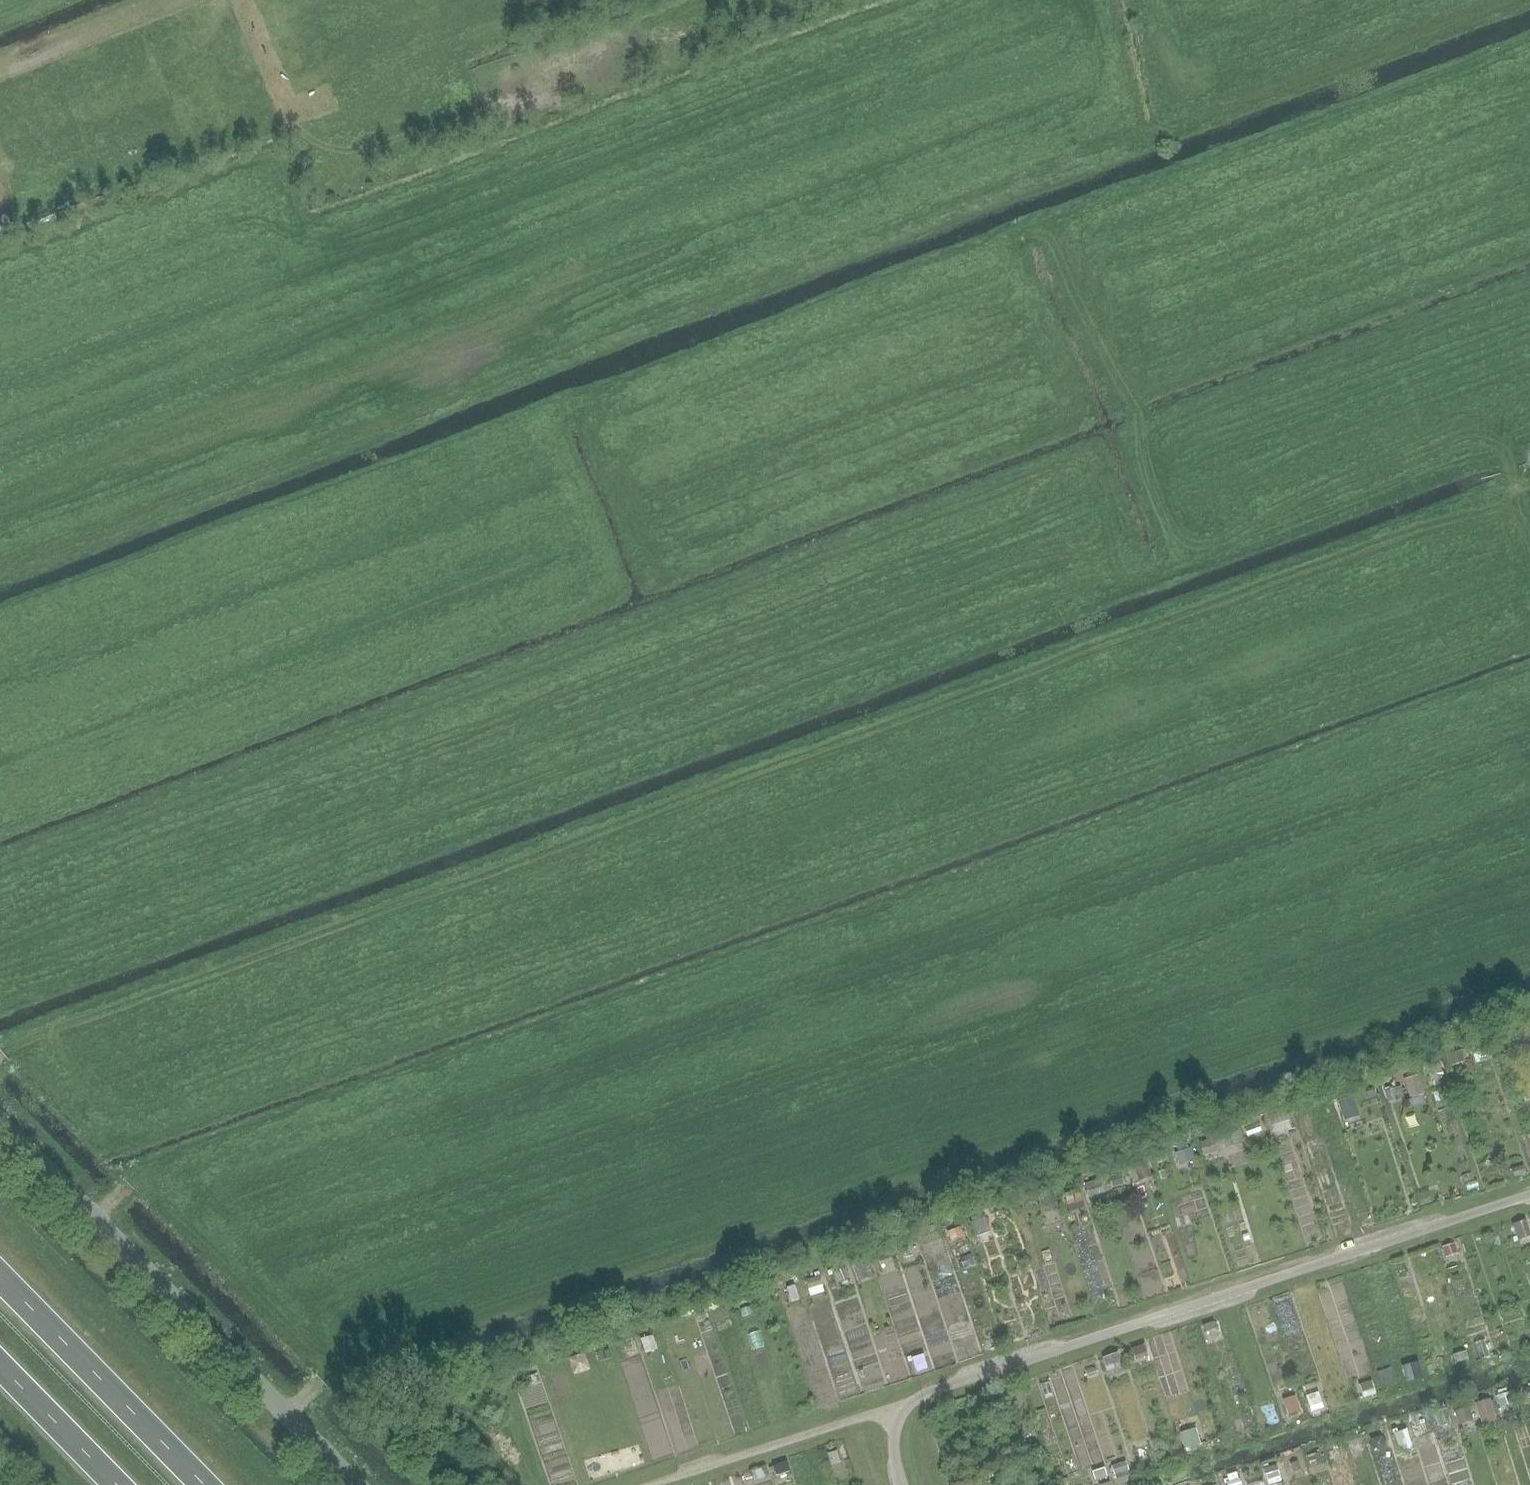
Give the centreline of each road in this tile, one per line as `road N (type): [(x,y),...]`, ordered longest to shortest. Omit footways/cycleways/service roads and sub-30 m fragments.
road 1 (unclassified): [(357,1484),(0,1122)]
road 2 (trunk): [(205,1484),(0,1276)]
road 3 (trunk): [(0,1365),(117,1484)]

